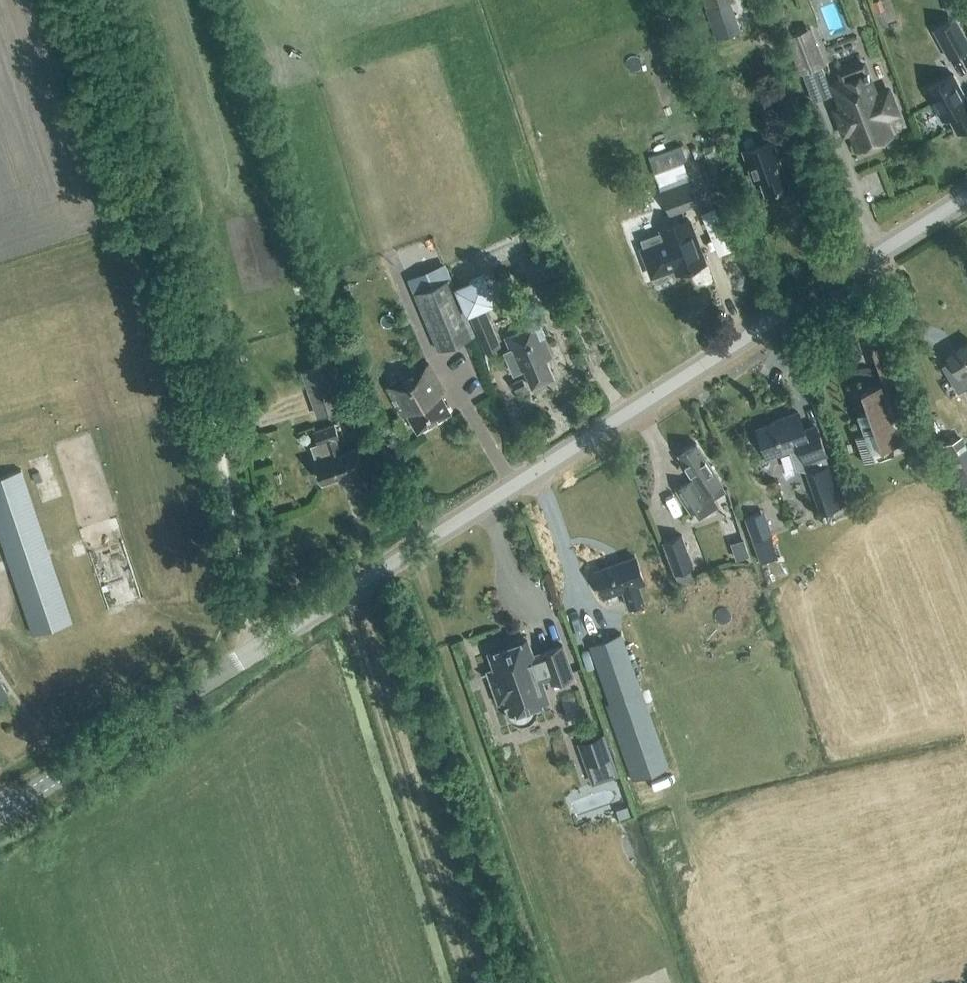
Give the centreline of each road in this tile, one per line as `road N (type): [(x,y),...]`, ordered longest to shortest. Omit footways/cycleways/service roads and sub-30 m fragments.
road 1 (tertiary): [(0,813),(966,199)]
road 2 (track): [(255,654),(200,345),(108,0)]
road 3 (track): [(467,982),(342,597)]

